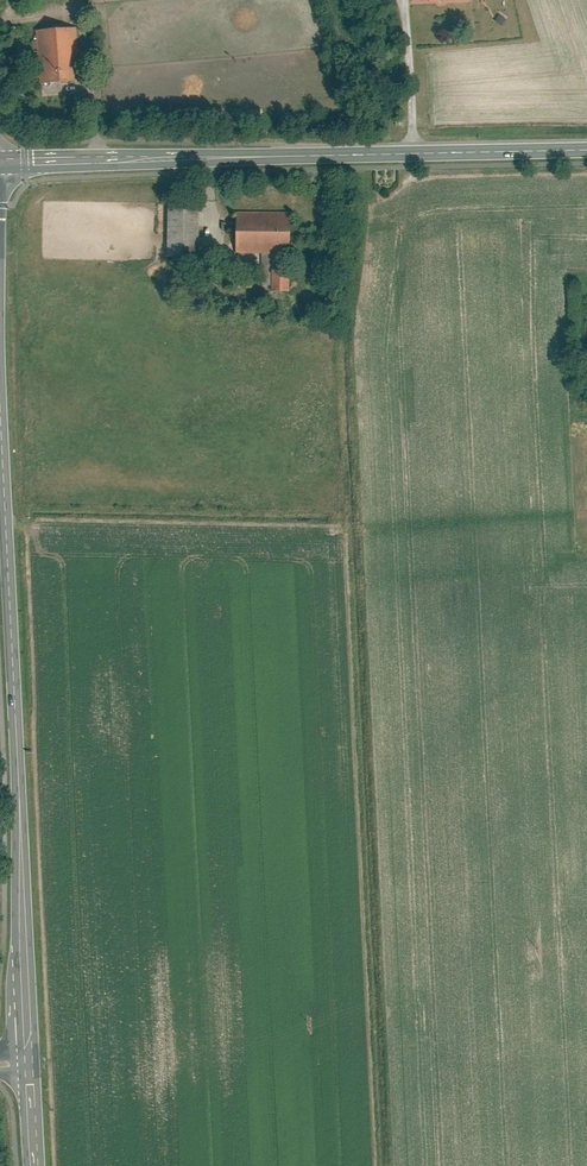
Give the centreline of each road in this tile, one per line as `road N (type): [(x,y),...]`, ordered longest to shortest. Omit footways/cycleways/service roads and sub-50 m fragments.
road 1 (tertiary): [(31,1056),(0,362)]
road 2 (secondary): [(586,149),(0,162)]

